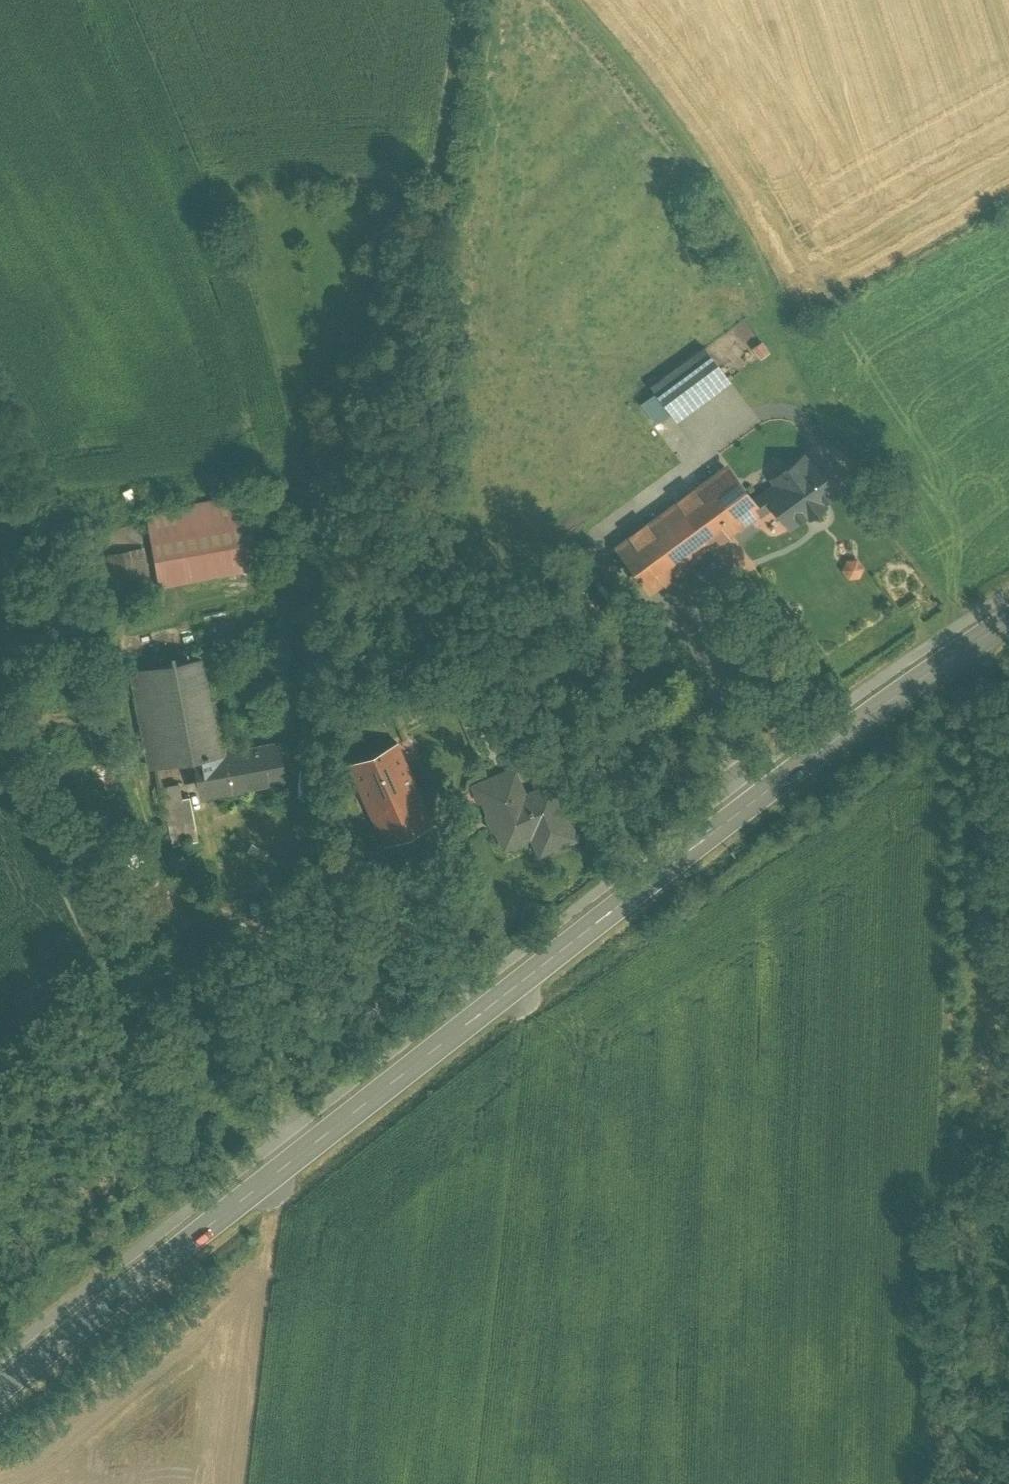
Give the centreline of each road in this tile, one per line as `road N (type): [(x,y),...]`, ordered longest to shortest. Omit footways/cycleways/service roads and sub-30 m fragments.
road 1 (primary): [(0,1388),(753,800),(1008,623)]

